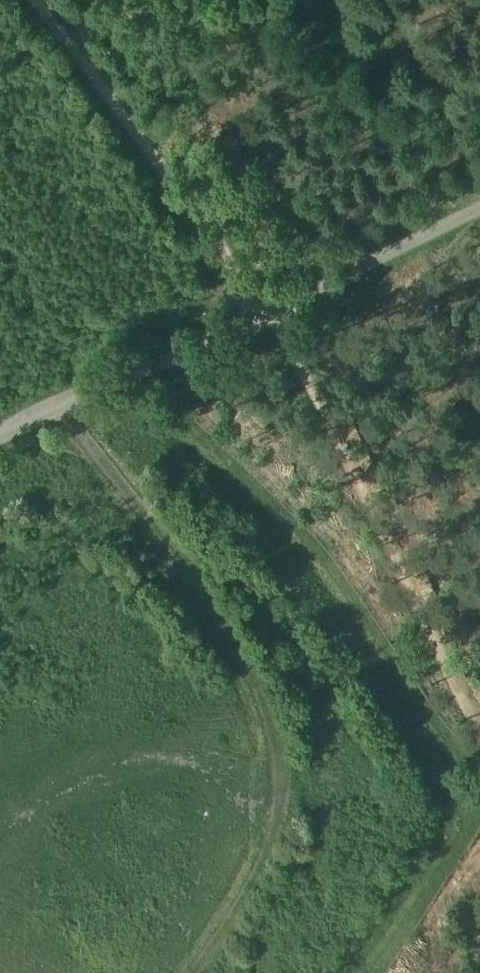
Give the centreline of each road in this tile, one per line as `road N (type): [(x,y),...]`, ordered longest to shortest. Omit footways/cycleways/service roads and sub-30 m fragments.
road 1 (track): [(61,415),(230,624),(292,758),(268,838),(190,972)]
road 2 (track): [(479,743),(267,316)]
road 3 (track): [(267,316),(27,0)]
road 4 (unclassified): [(267,316),(0,446)]
road 5 (track): [(479,211),(267,316)]

